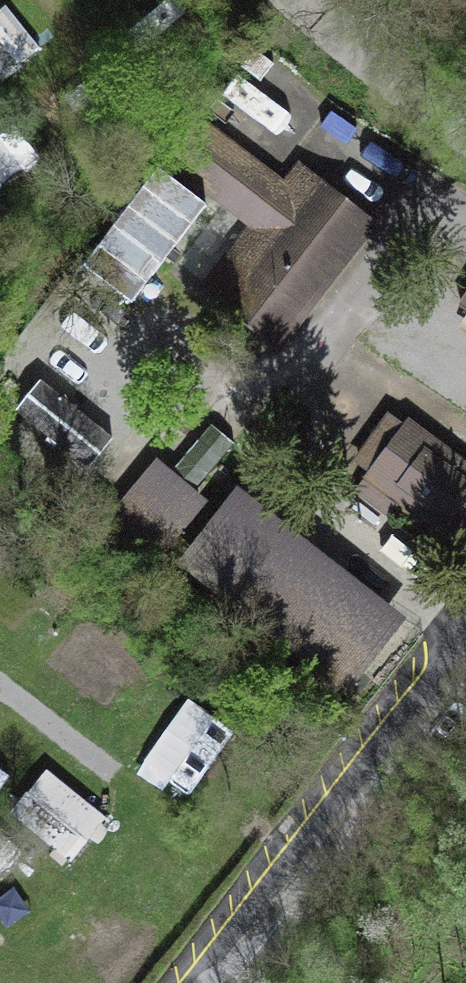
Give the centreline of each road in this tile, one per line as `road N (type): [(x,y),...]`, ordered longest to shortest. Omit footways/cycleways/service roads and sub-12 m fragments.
road 1 (unclassified): [(213,982),(465,655)]

